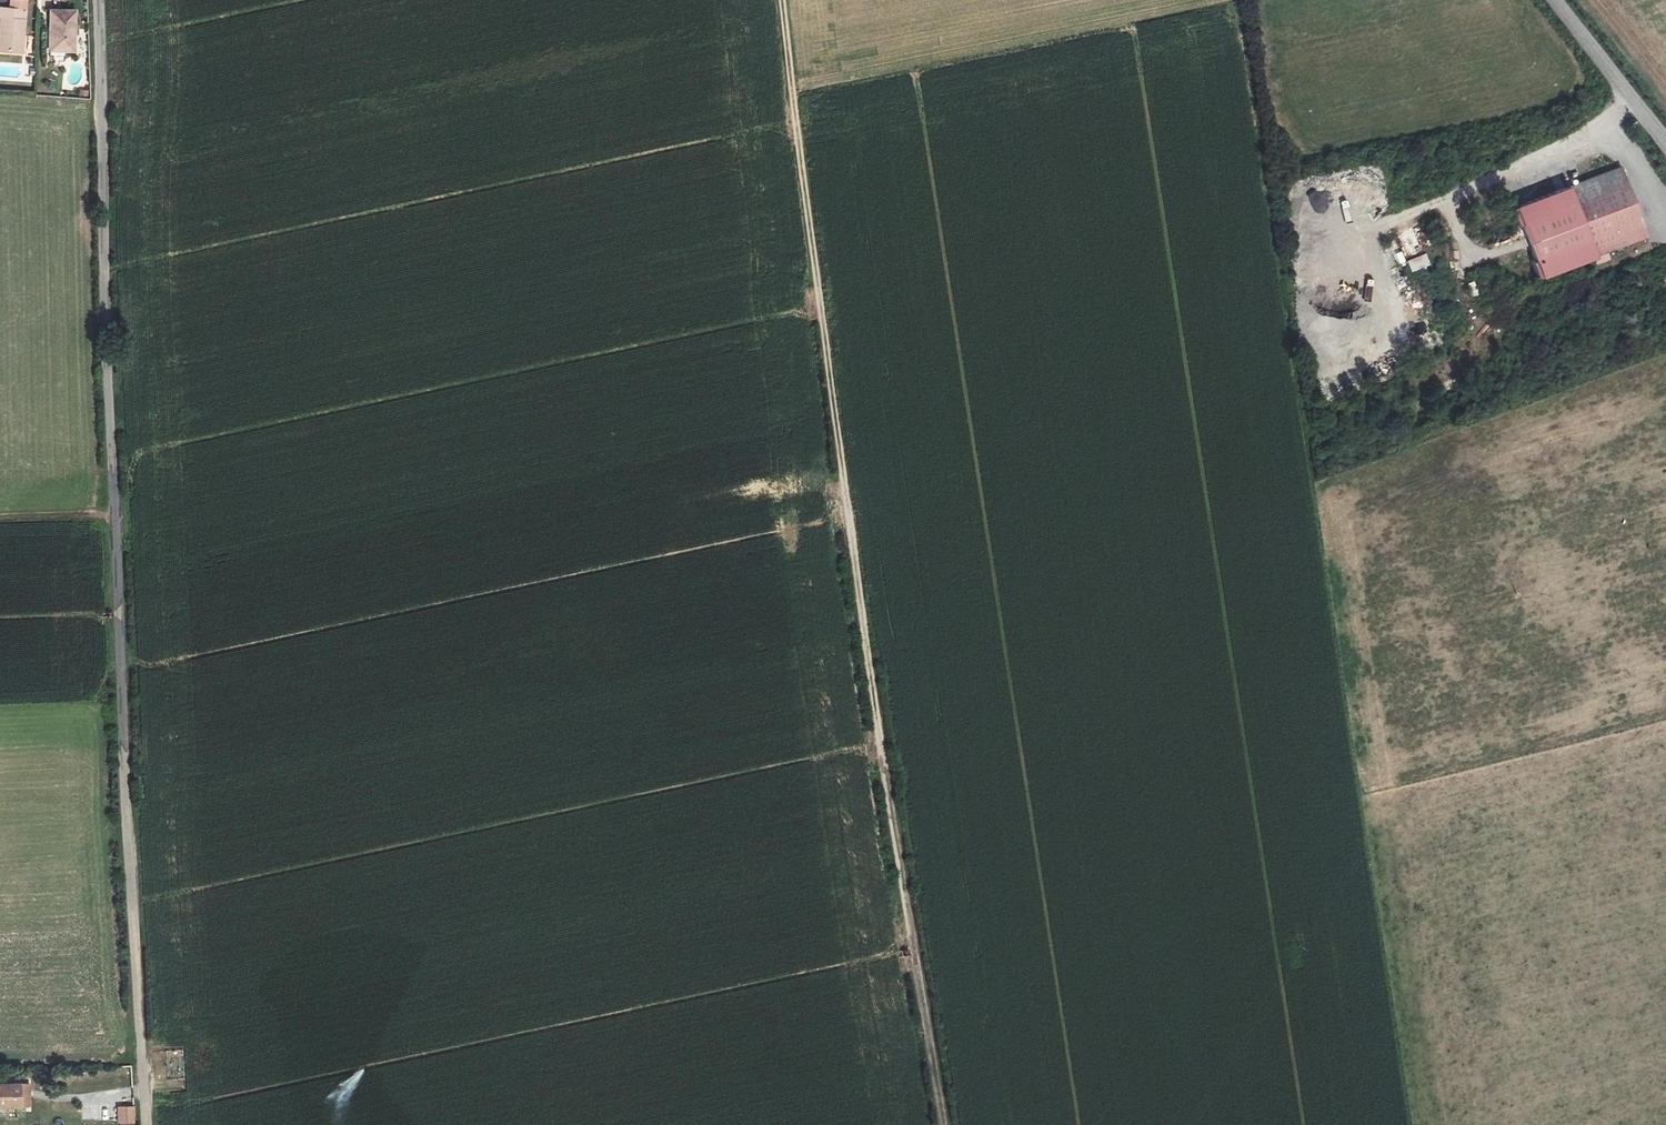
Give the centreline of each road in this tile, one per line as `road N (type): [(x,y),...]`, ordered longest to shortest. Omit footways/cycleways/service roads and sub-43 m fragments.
road 1 (track): [(781,0),(876,745),(944,1124)]
road 2 (unclassified): [(147,1124),(126,806),(97,0)]
road 3 (unclassified): [(1665,144),(1554,0)]

